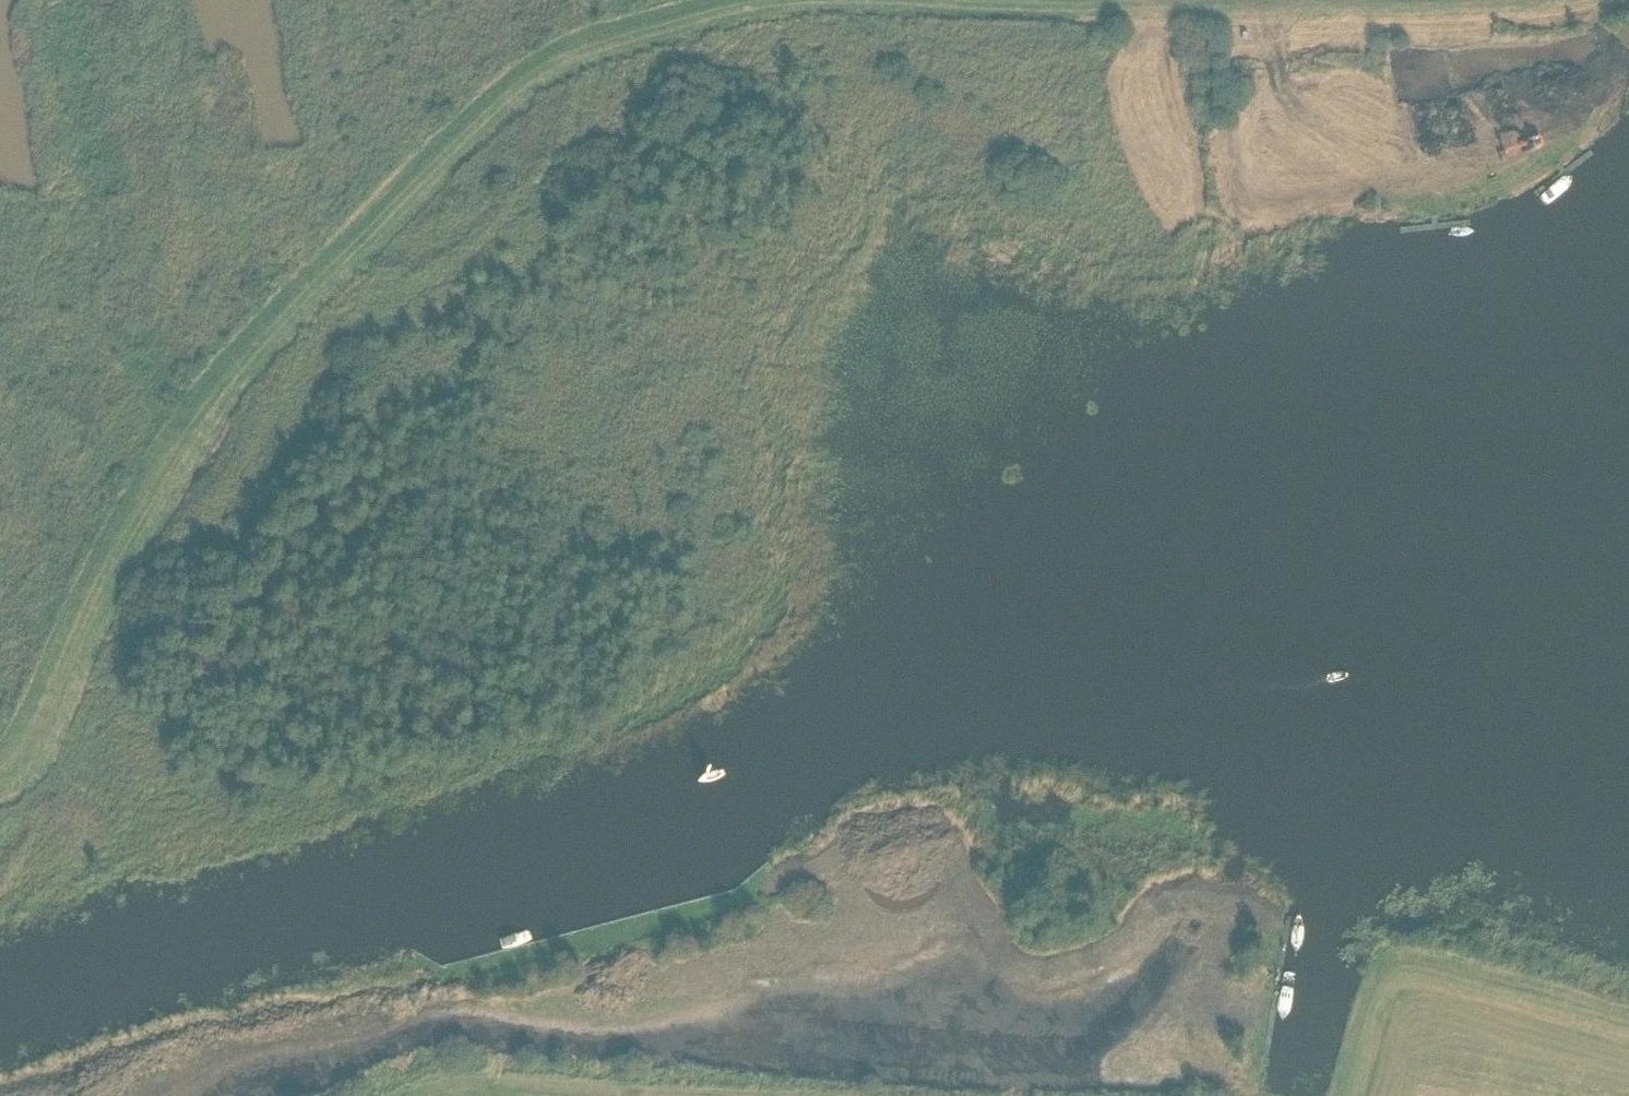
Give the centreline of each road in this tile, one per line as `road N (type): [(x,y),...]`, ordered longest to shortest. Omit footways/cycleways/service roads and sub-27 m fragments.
road 1 (track): [(1492,0),(1071,7),(803,1),(683,20),(577,54),(479,124),(233,369),(146,498),(31,741),(0,773)]

